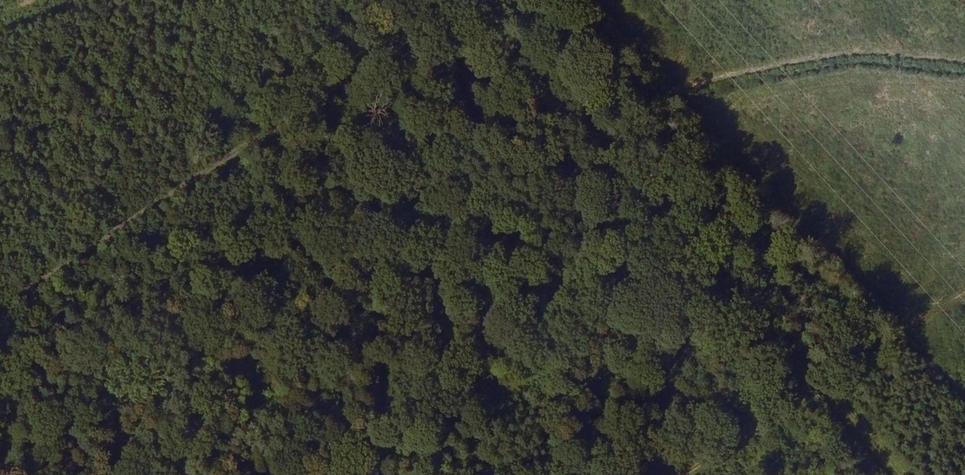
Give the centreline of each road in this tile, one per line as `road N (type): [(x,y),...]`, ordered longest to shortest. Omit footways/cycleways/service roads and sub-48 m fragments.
road 1 (track): [(465,0),(899,474)]
road 2 (track): [(465,0),(0,312)]
road 3 (track): [(964,297),(685,474)]

